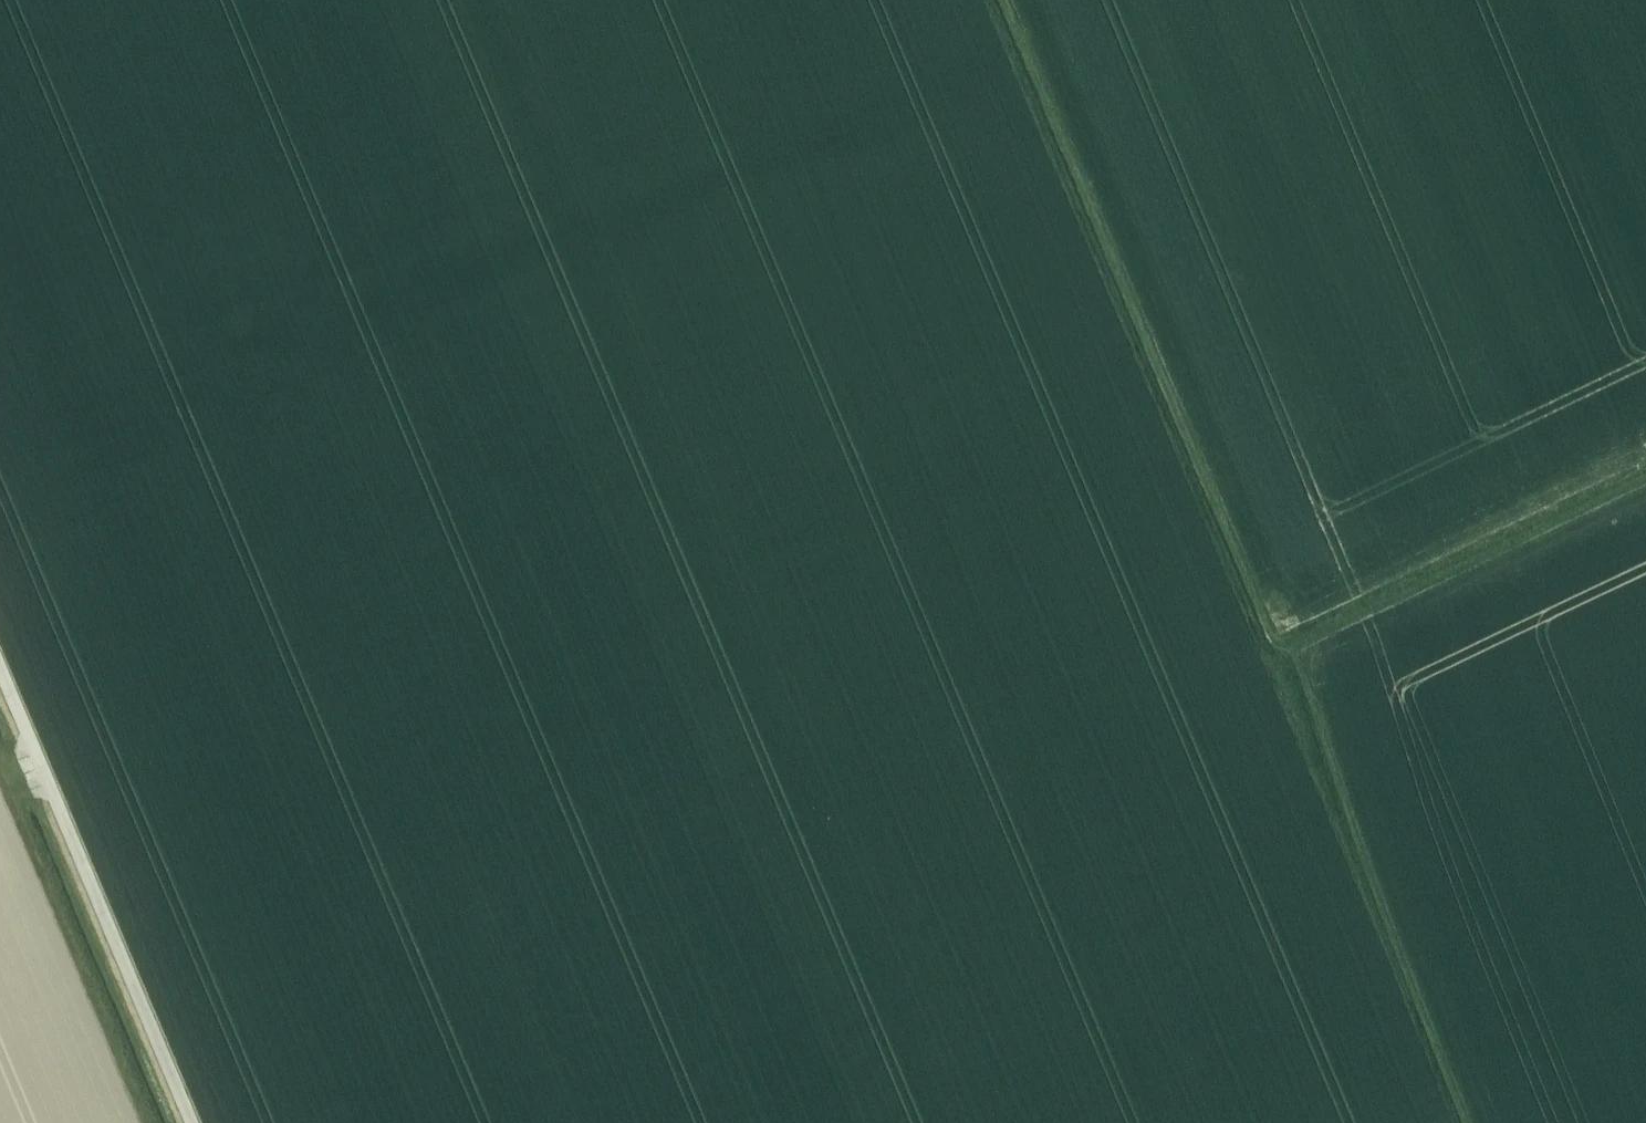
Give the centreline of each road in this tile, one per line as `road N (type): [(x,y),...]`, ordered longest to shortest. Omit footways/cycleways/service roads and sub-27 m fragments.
road 1 (track): [(174,1122),(0,706)]

